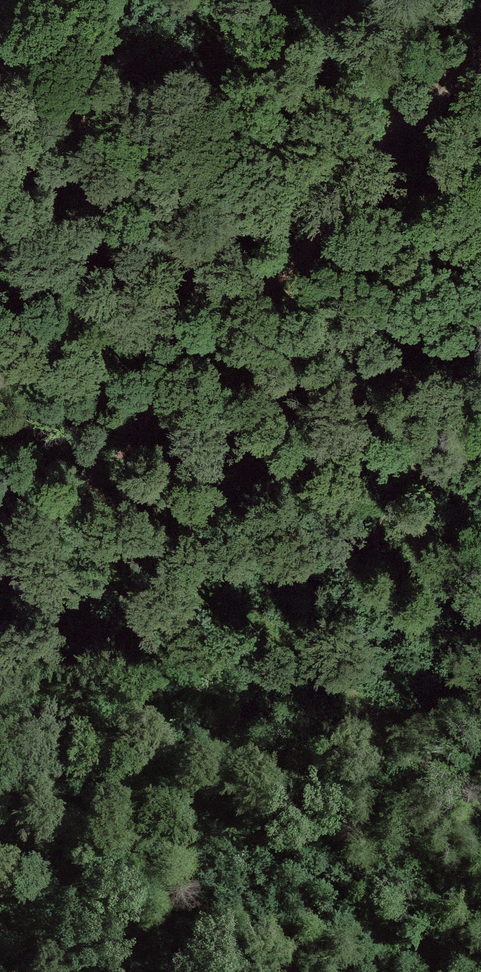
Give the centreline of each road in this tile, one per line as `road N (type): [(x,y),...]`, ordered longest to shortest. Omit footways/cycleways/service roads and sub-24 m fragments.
road 1 (track): [(480,326),(331,597),(35,971)]
road 2 (track): [(480,54),(154,413),(0,567)]

